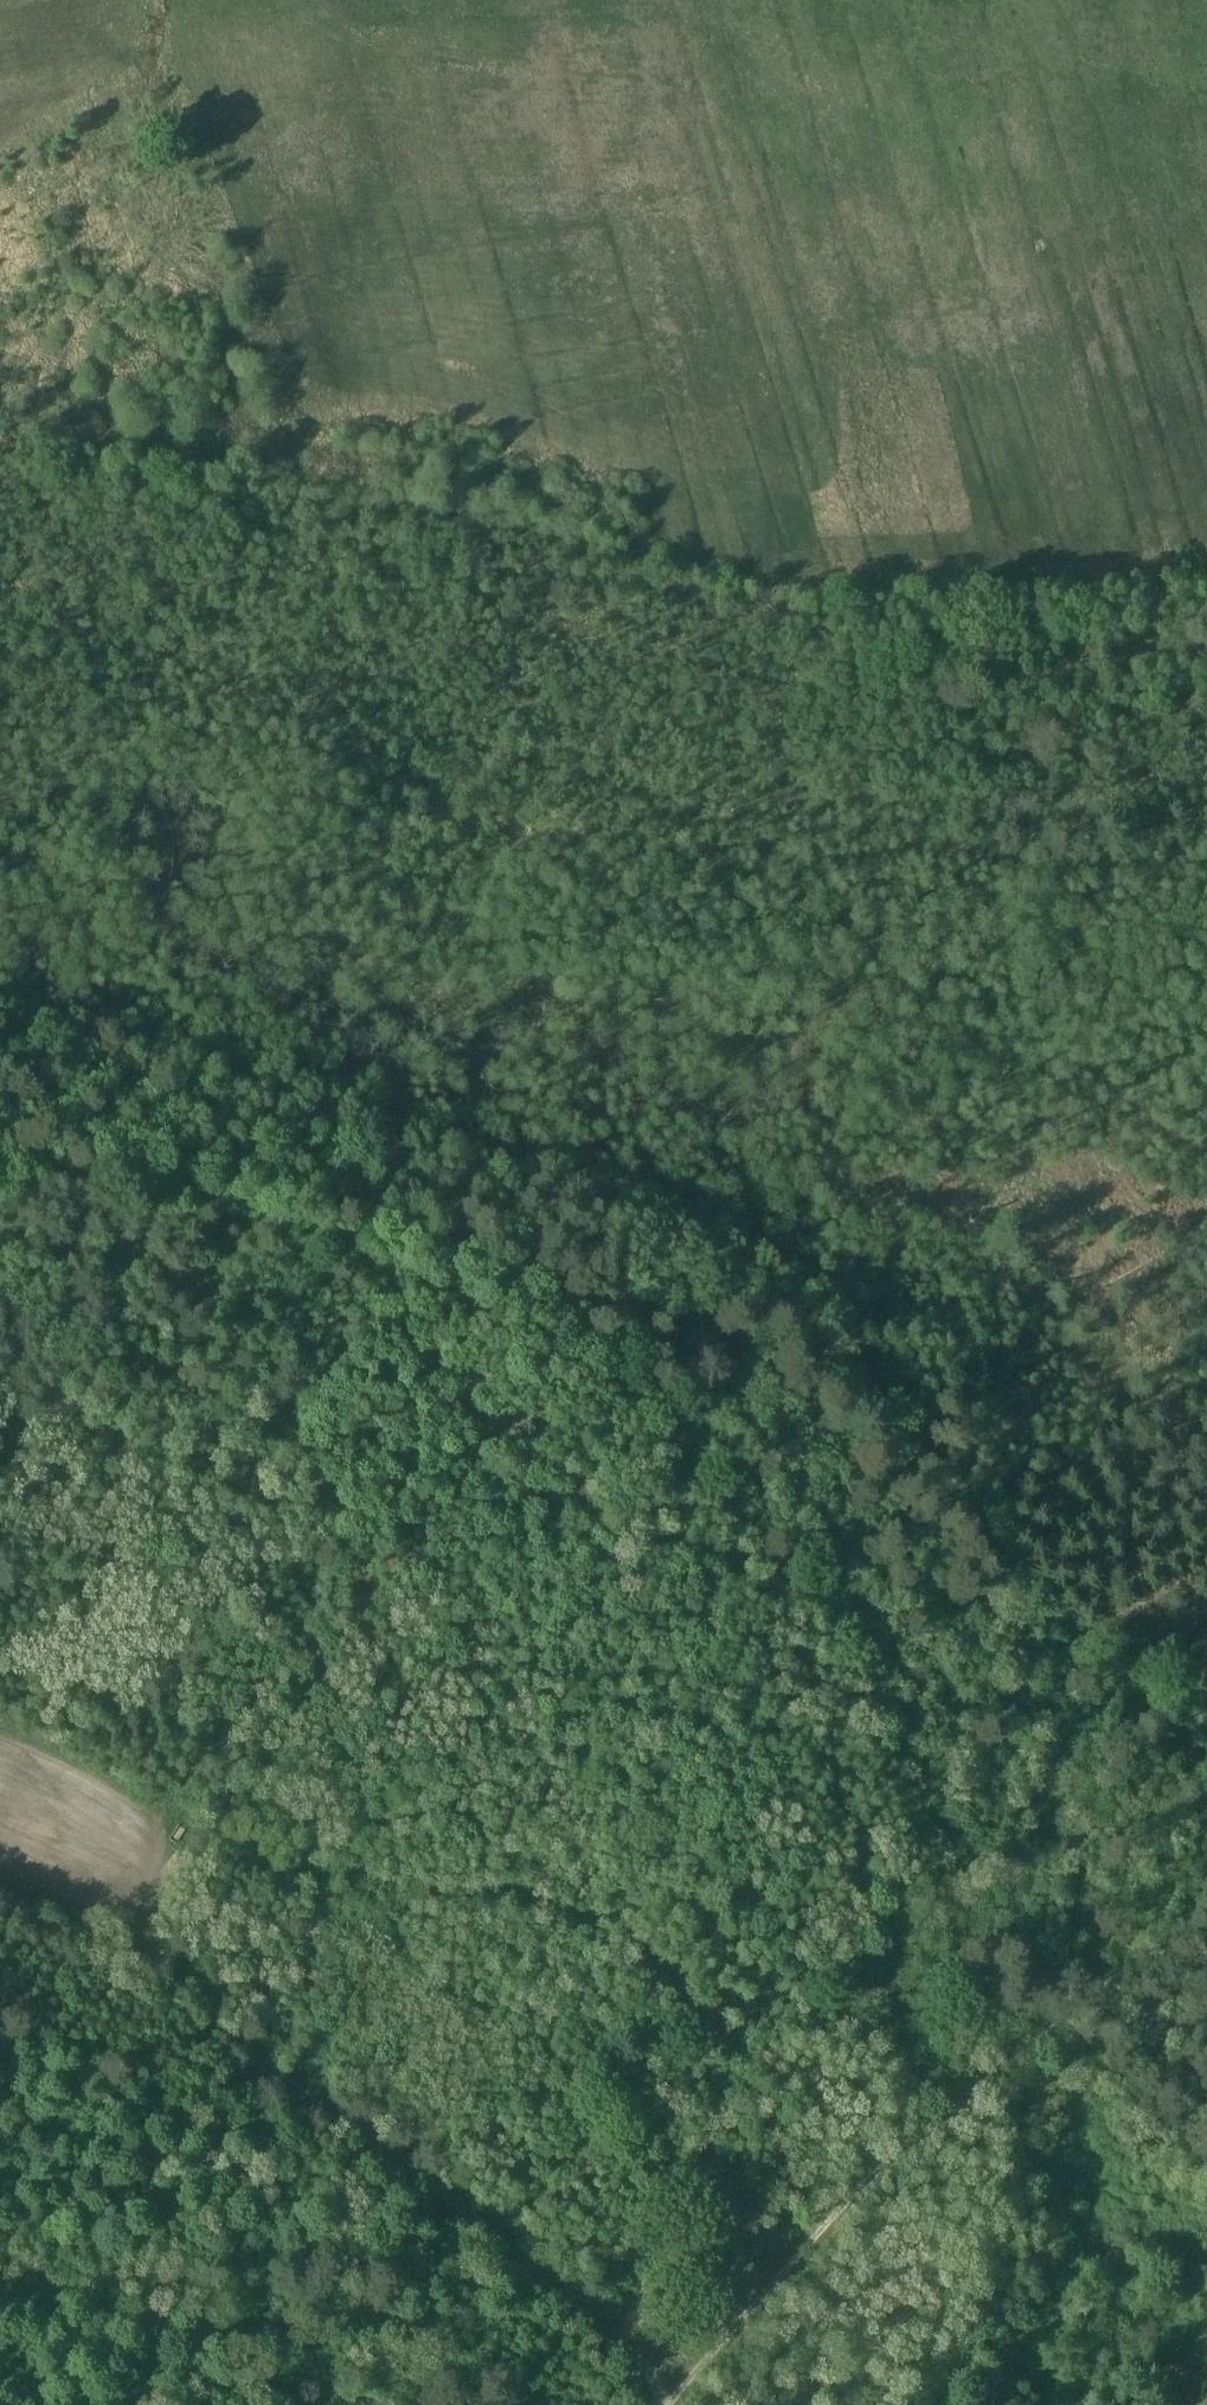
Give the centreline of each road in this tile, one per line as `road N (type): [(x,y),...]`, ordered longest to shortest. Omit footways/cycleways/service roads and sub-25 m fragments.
road 1 (track): [(0,1906),(126,1968),(155,1966),(275,2100),(359,2142),(679,2402)]
road 2 (track): [(1206,1868),(850,2197),(676,2404)]

